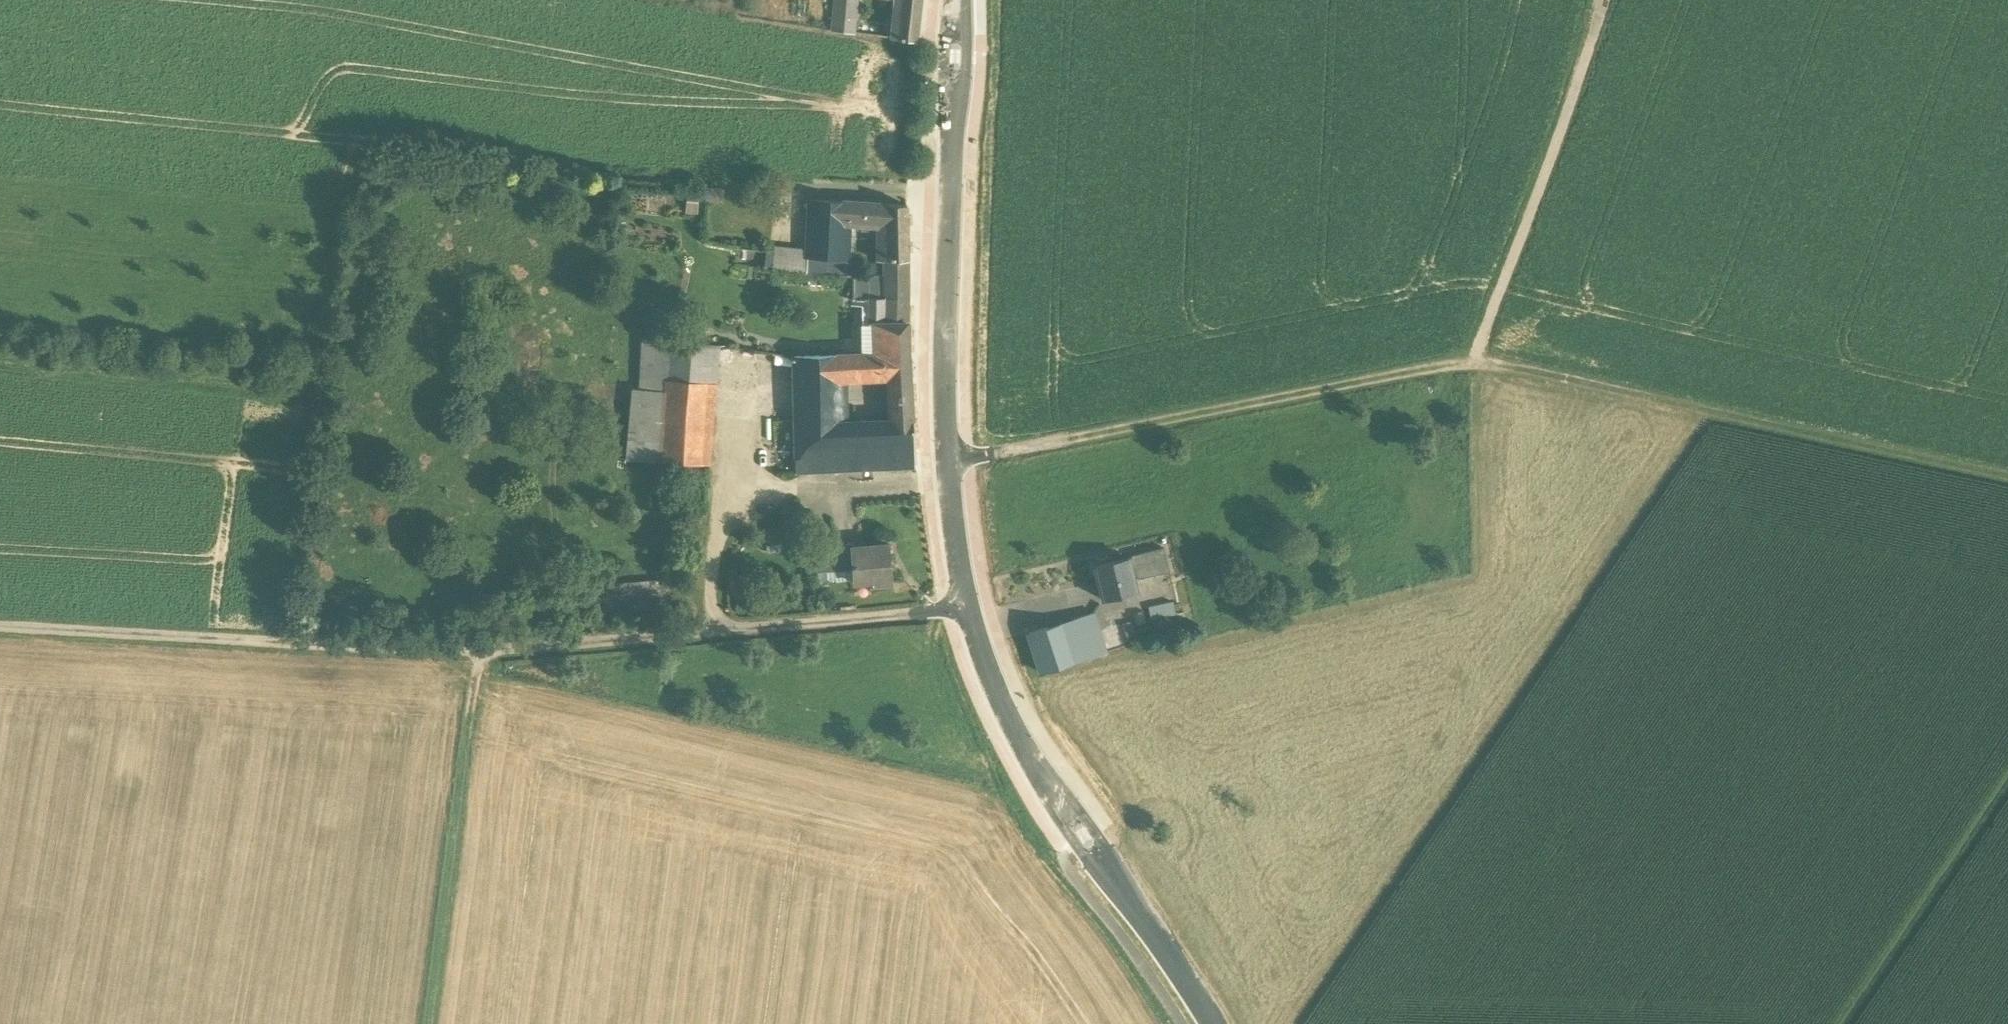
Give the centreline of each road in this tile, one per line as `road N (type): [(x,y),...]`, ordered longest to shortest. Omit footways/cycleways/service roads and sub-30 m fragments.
road 1 (tertiary): [(1207,1023),(1040,761),(971,613),(940,474),(948,0)]
road 2 (track): [(940,474),(1485,373),(2007,482)]
road 3 (track): [(971,613),(478,651),(0,631)]
road 4 (track): [(424,1023),(478,651)]
road 5 (track): [(1485,373),(1598,62)]
road 6 (track): [(1847,1023),(2007,799)]

